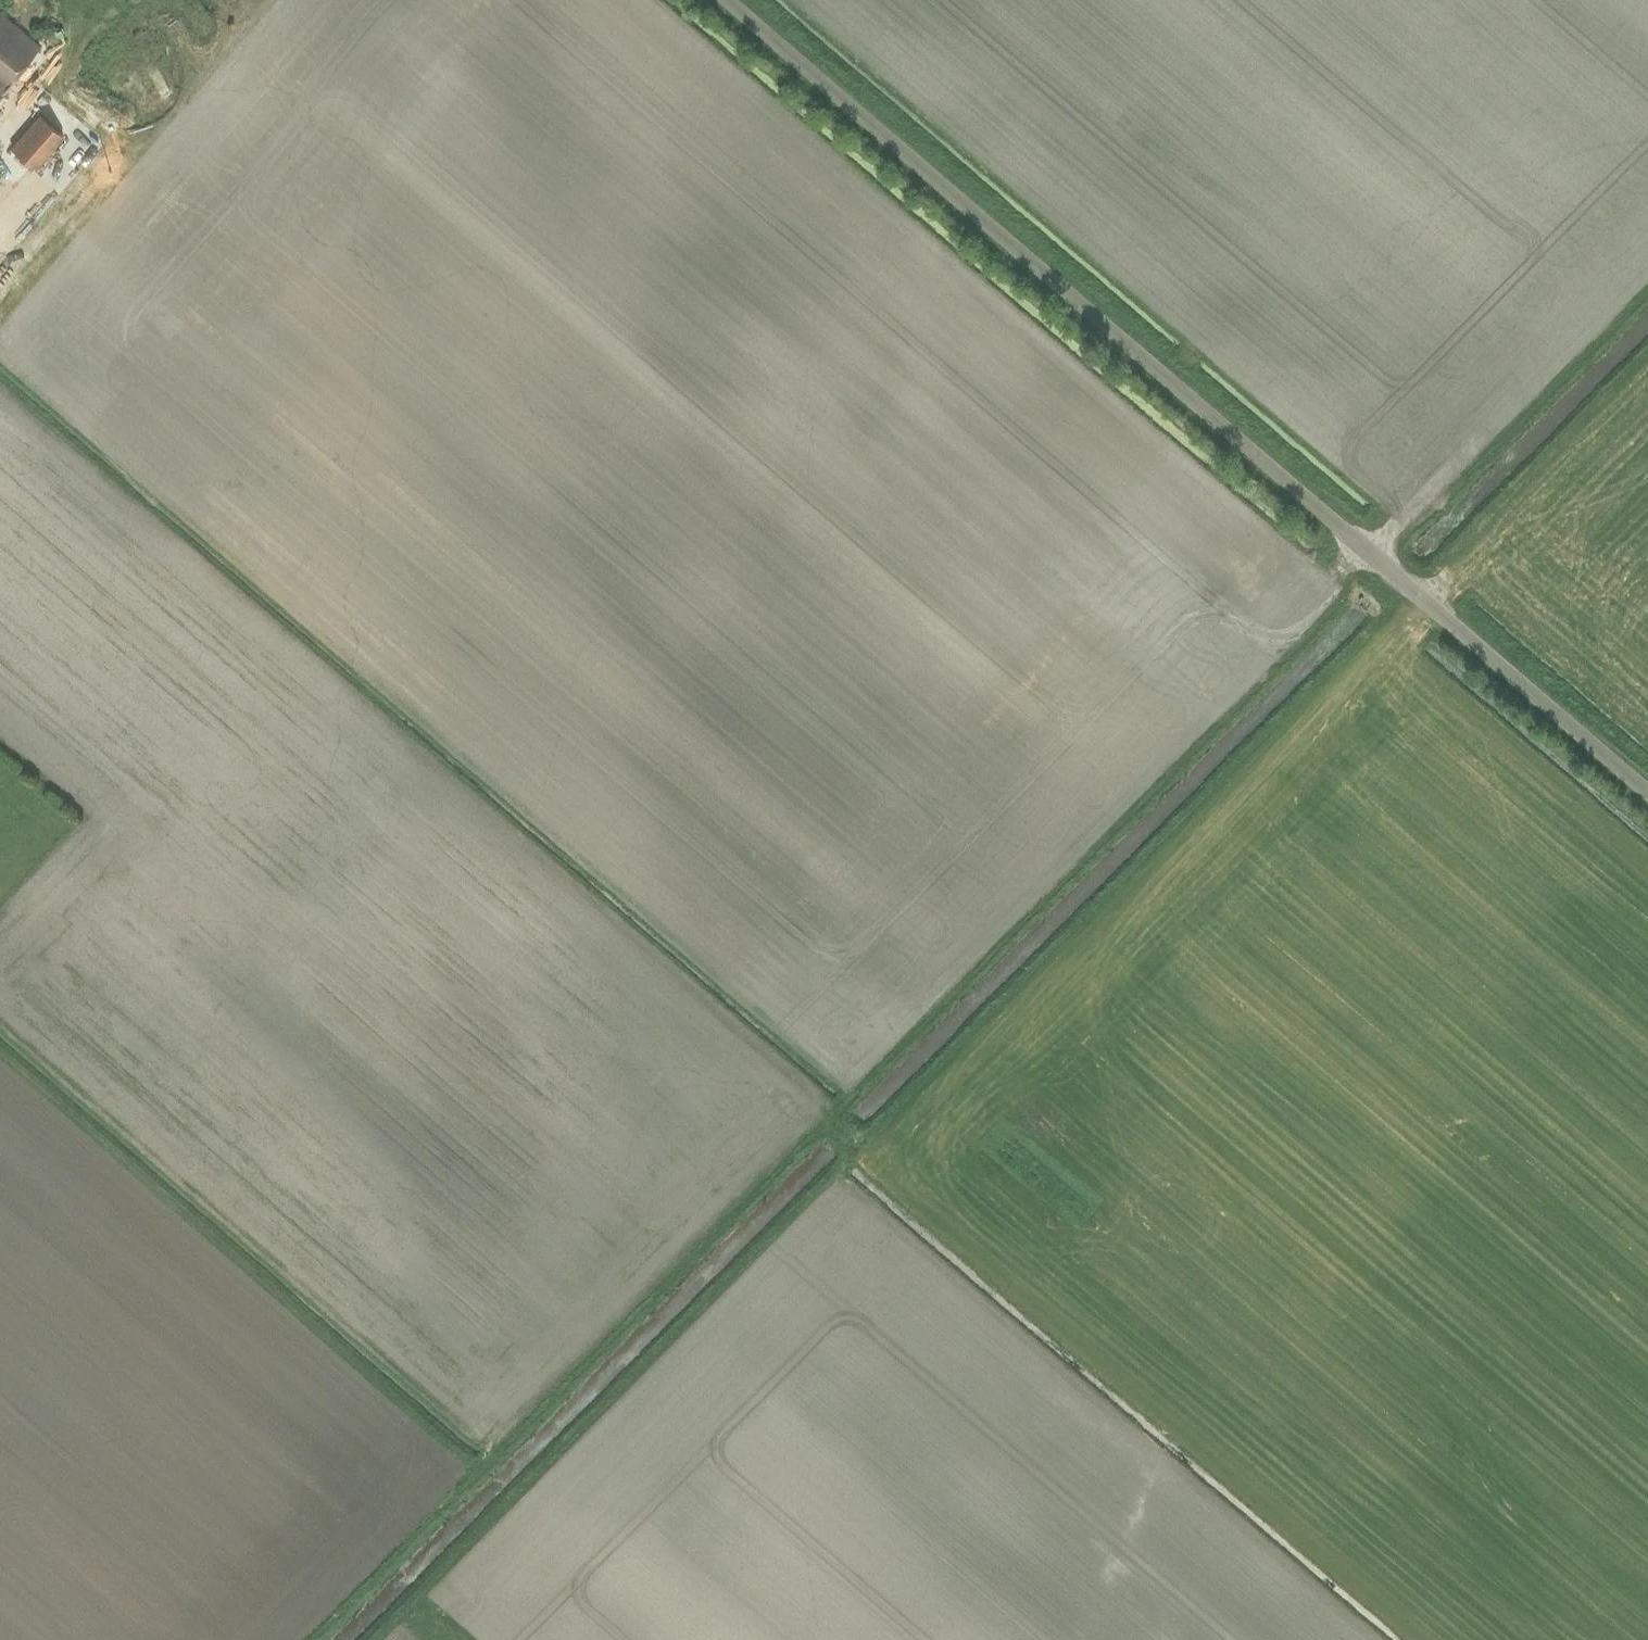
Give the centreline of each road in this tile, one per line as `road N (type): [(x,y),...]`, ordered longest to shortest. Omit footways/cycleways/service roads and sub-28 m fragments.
road 1 (unclassified): [(1647,794),(727,0)]

